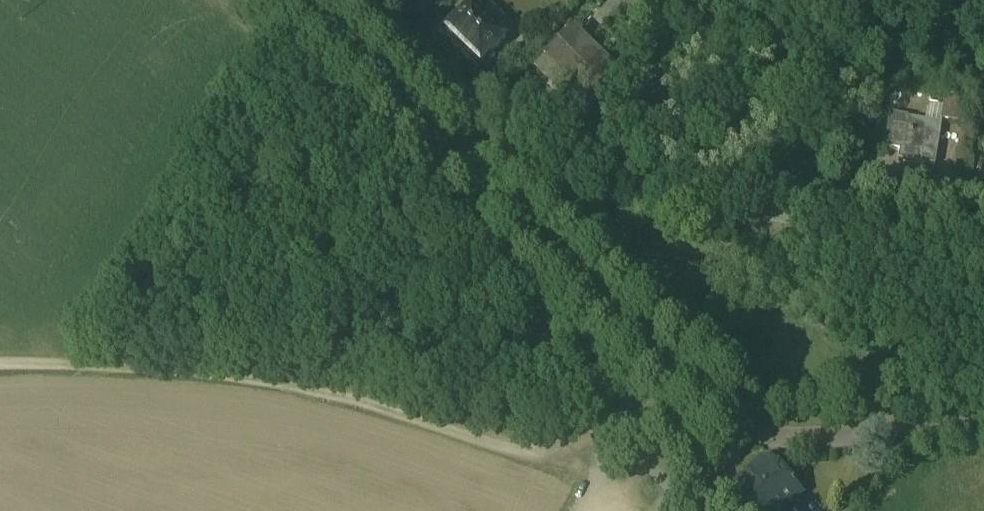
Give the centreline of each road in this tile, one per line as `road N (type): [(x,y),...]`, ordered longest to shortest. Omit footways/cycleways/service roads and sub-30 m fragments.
road 1 (track): [(0,416),(52,414),(328,449),(527,510)]
road 2 (residential): [(557,0),(822,303)]
road 3 (residential): [(479,261),(682,469),(778,510)]
road 4 (residential): [(822,303),(445,224)]
road 5 (unclassified): [(479,261),(486,327),(629,510)]
road 6 (residential): [(275,56),(445,224)]
road 7 (residential): [(983,331),(822,303)]
road 8 (residential): [(839,510),(983,493)]

